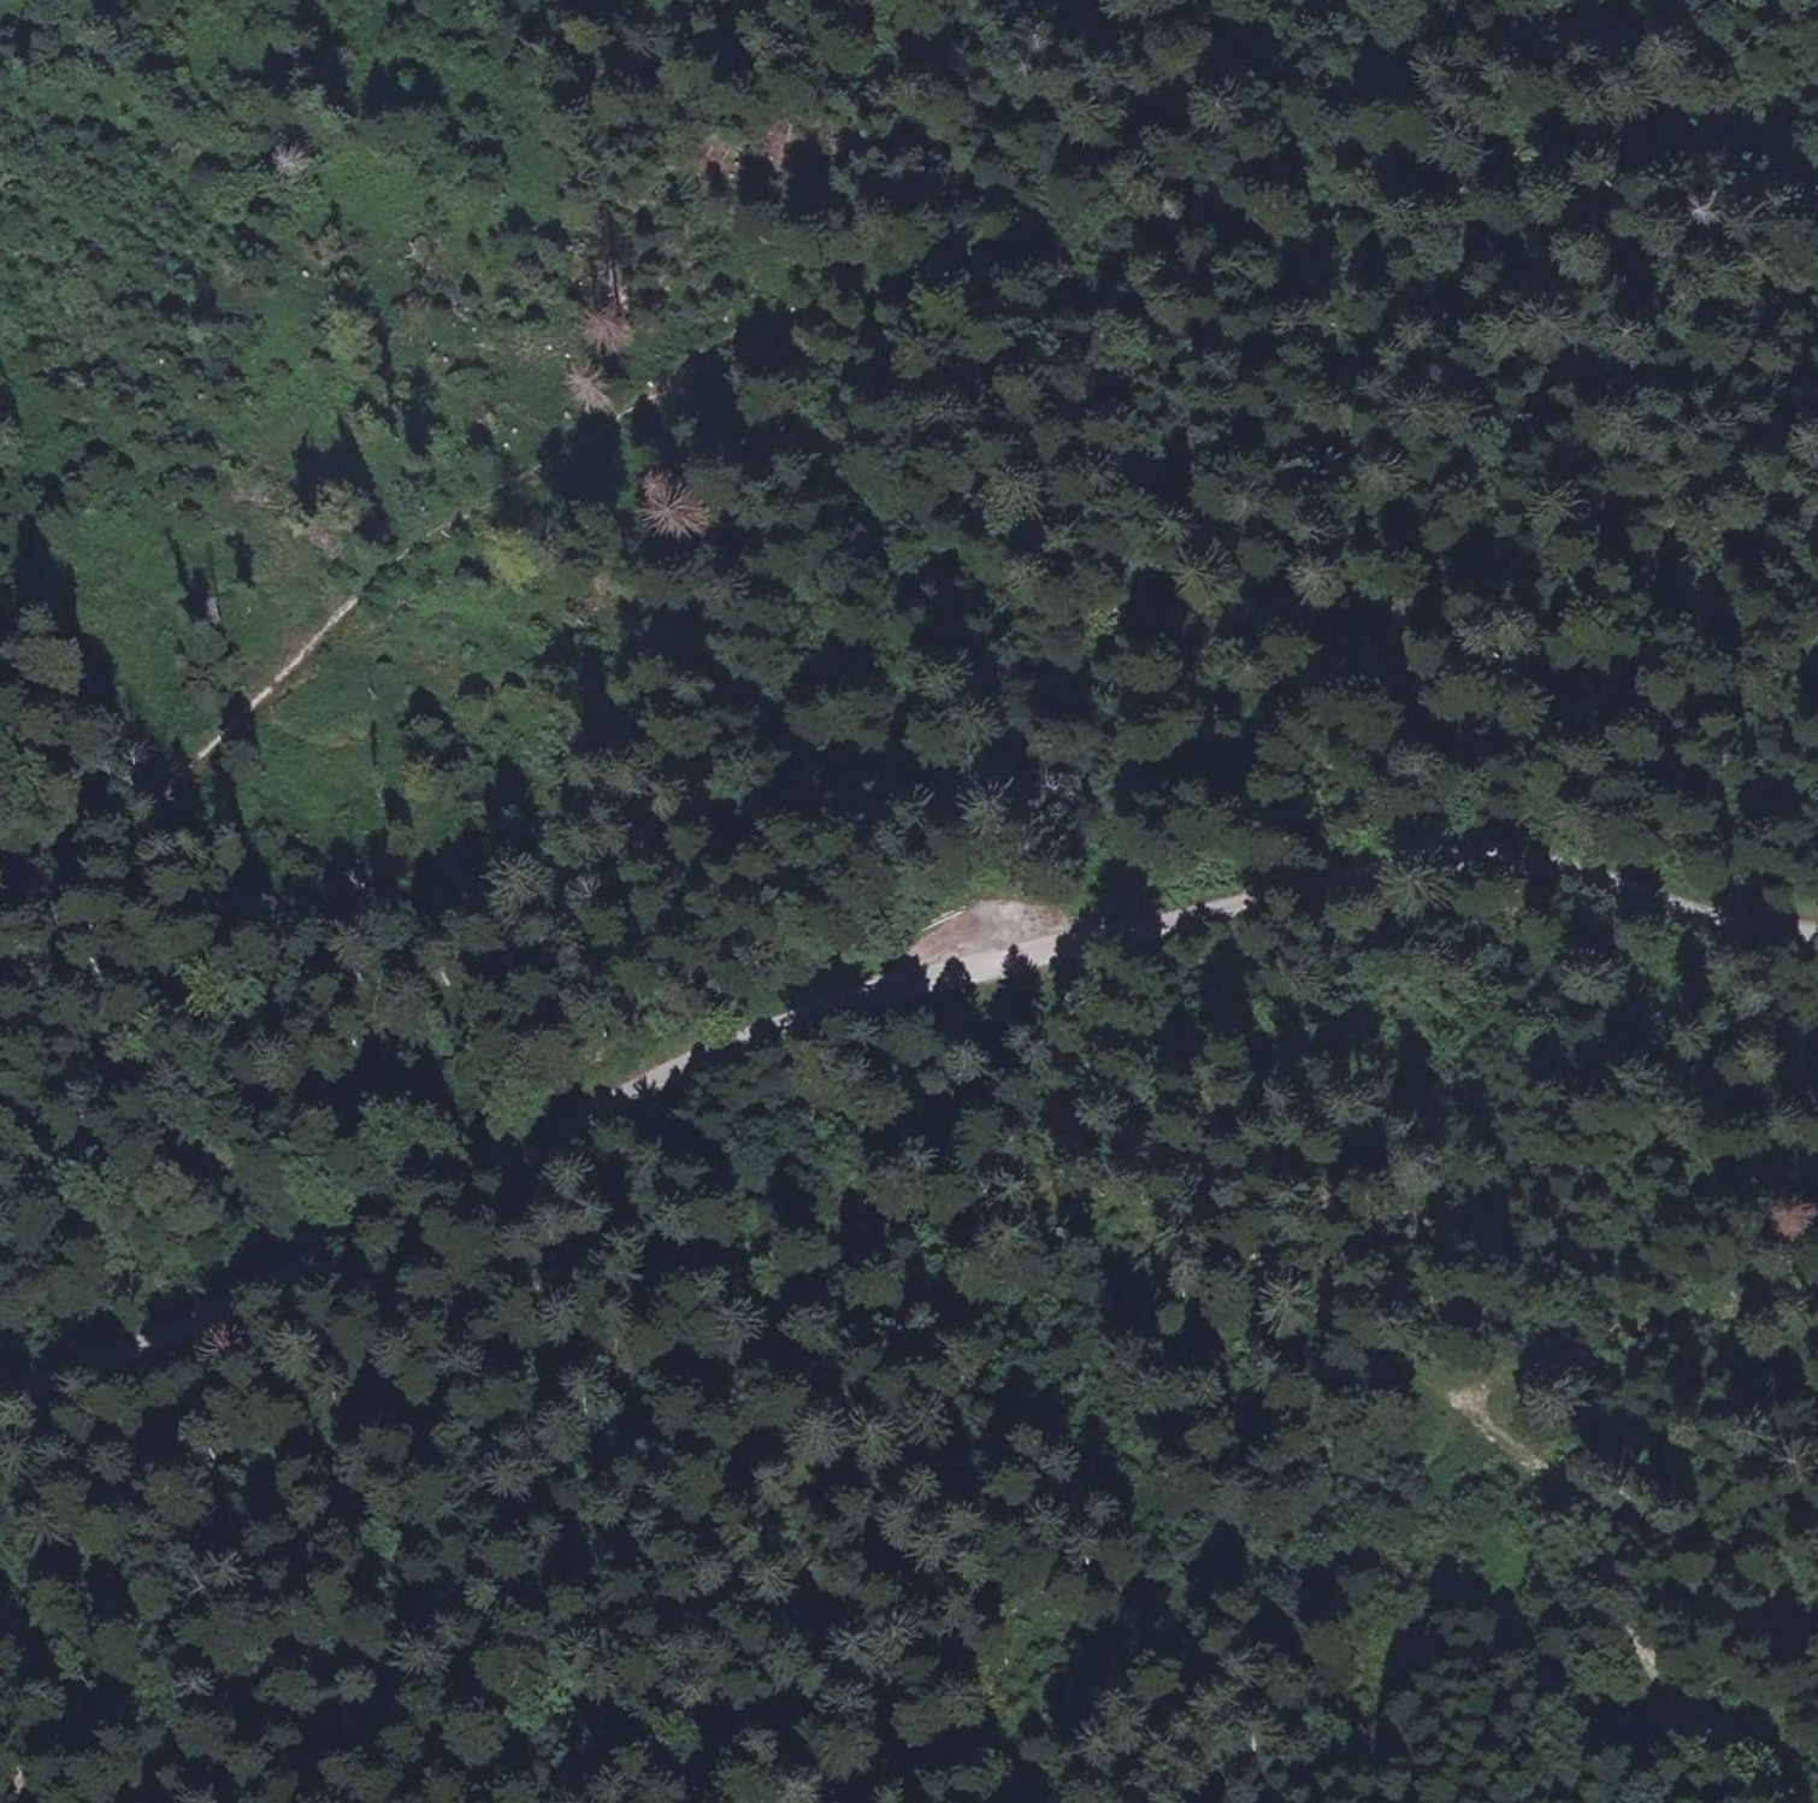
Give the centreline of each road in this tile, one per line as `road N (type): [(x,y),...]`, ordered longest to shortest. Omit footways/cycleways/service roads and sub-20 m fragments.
road 1 (unclassified): [(0,1402),(167,1330),(696,1063),(858,1004),(1017,963),(1228,909),(1441,868),(1503,865),(1565,870),(1714,920),(1817,934)]
road 2 (track): [(1519,1374),(1817,1256)]

